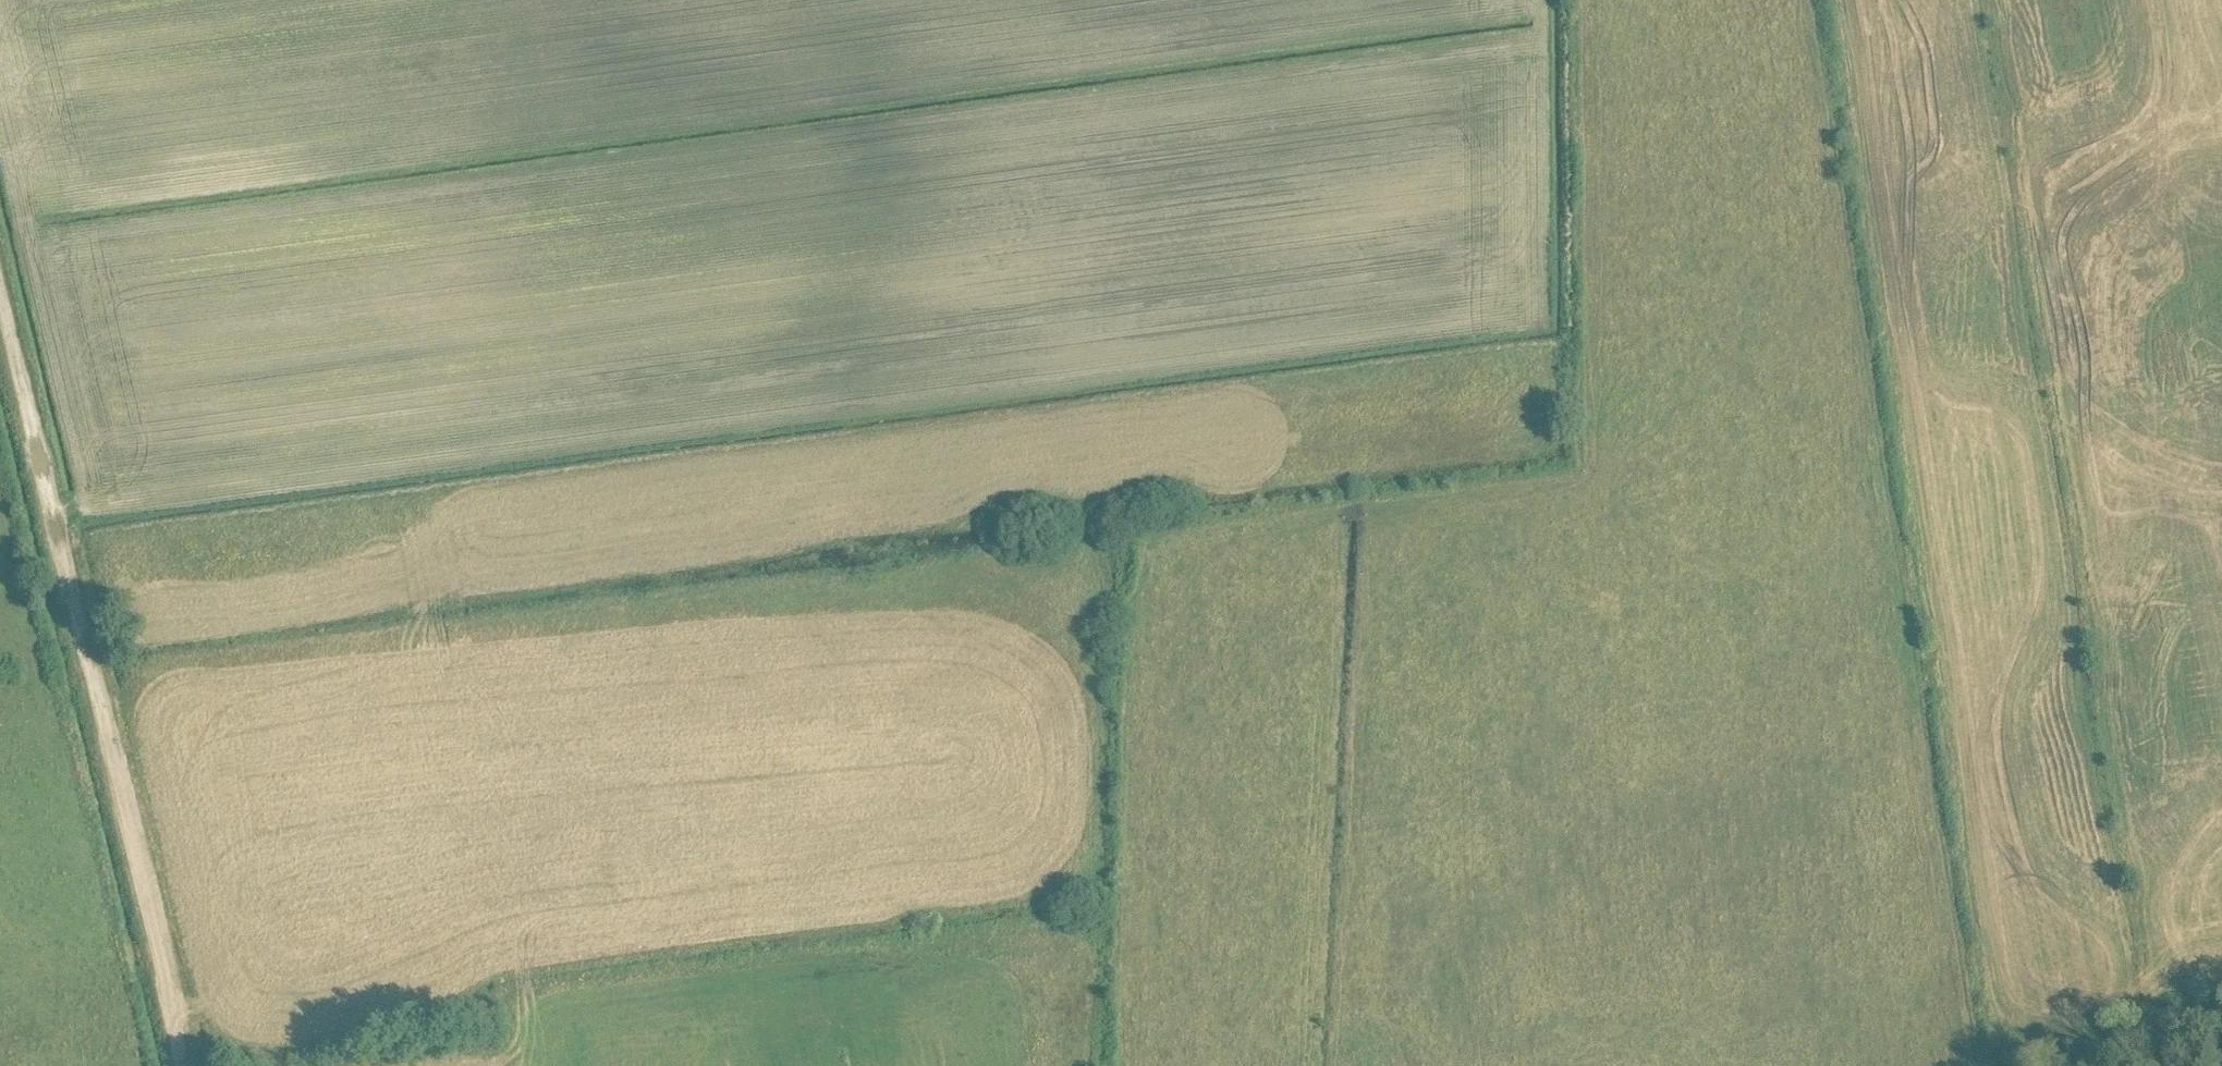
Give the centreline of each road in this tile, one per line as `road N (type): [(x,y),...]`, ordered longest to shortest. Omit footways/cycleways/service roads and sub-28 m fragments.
road 1 (track): [(186,1065),(0,306)]

